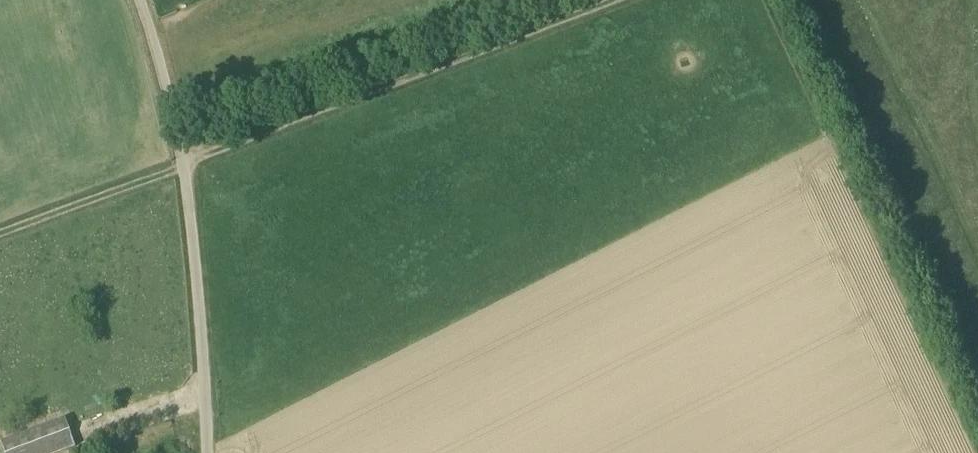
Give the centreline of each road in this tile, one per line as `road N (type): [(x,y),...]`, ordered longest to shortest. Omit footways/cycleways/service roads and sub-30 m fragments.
road 1 (track): [(616,0),(0,236)]
road 2 (unclassified): [(202,452),(196,280),(170,106),(137,0)]

